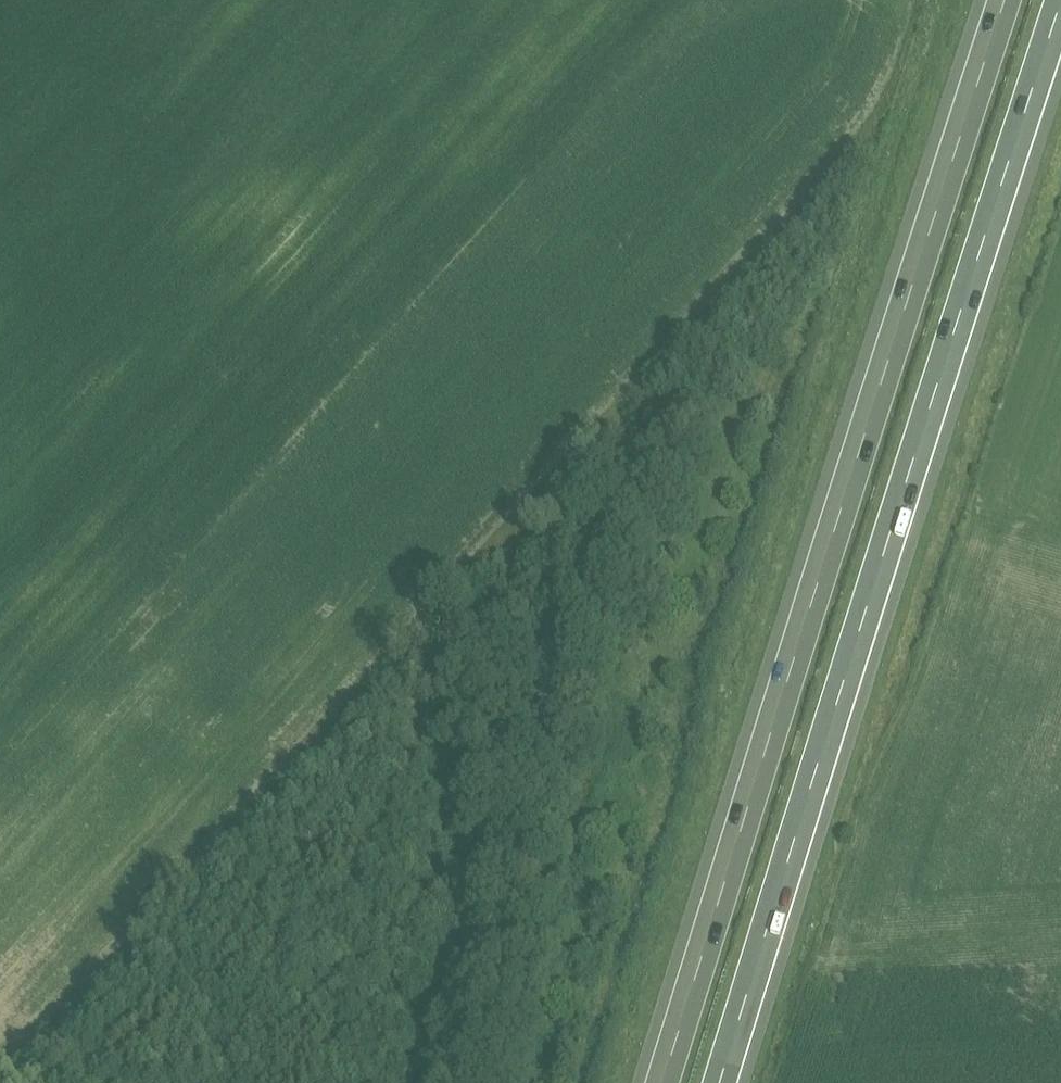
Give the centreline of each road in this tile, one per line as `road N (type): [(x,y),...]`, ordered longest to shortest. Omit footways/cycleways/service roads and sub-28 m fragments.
road 1 (motorway): [(990,0),(648,1082)]
road 2 (motorway): [(731,1082),(1060,37)]

